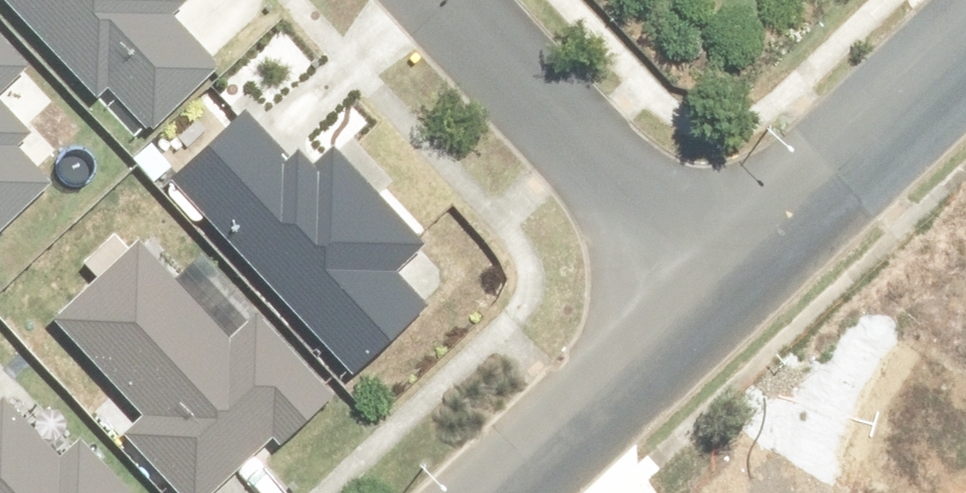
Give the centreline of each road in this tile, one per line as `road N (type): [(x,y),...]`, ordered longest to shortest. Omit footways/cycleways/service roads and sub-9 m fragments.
road 1 (residential): [(710,286),(454,0)]
road 2 (unclassified): [(710,286),(965,48)]
road 3 (unclassified): [(486,492),(710,286)]

